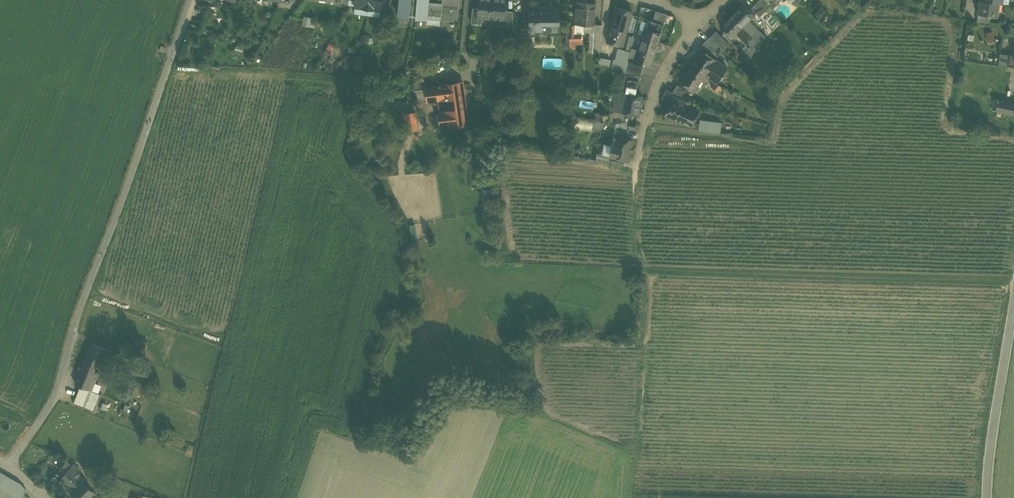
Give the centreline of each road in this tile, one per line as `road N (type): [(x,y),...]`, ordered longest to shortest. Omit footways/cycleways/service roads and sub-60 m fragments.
road 1 (unclassified): [(9,467),(56,397),(168,66)]
road 2 (track): [(1013,283),(639,271)]
road 3 (unclassified): [(988,497),(1013,303)]
road 4 (residential): [(701,19),(660,84),(636,169)]

